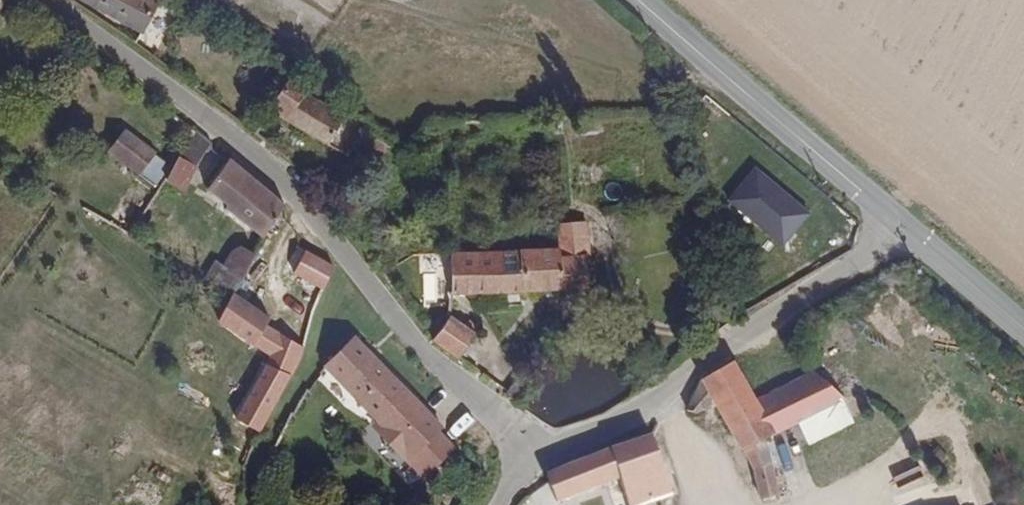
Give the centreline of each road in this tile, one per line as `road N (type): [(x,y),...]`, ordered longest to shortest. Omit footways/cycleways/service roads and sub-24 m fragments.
road 1 (unclassified): [(532,461),(395,325),(355,267),(270,174),(42,0)]
road 2 (unclassified): [(893,225),(640,416),(532,461)]
road 3 (tertiary): [(893,225),(635,0)]
road 4 (tertiary): [(1023,337),(893,225)]

